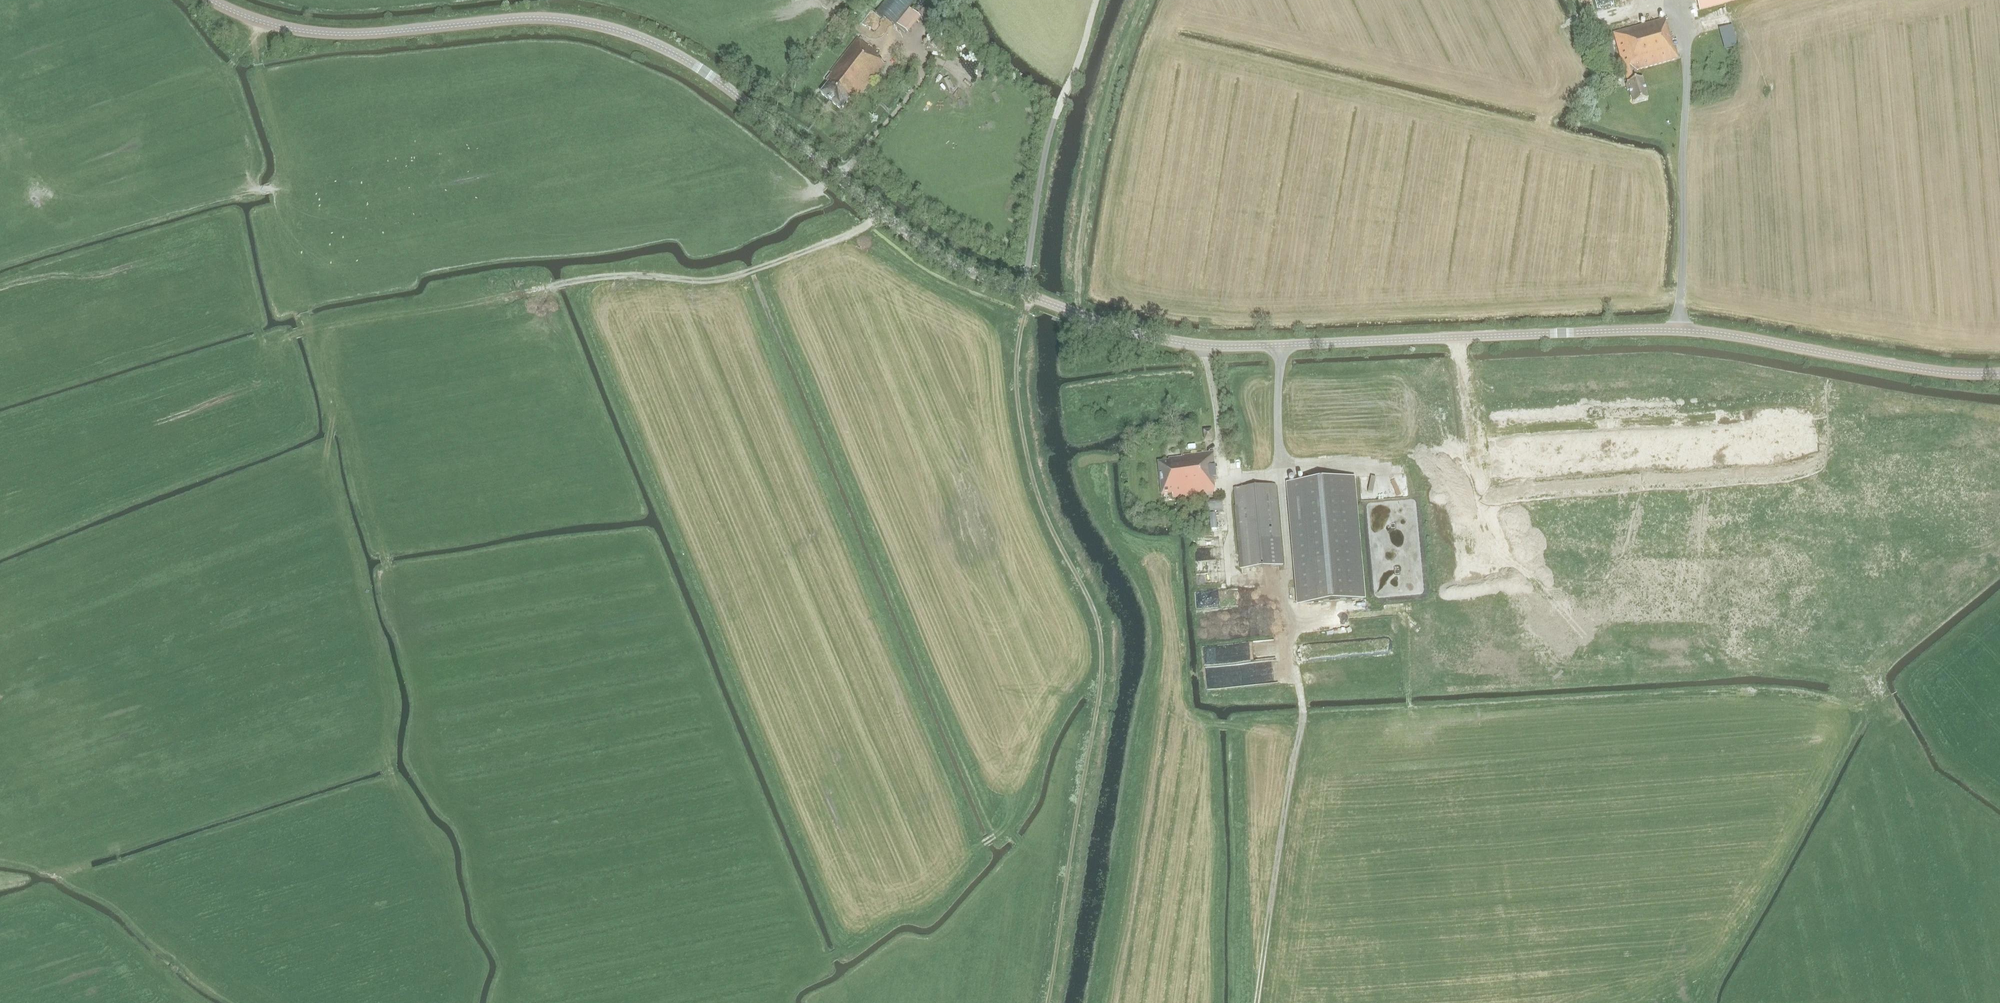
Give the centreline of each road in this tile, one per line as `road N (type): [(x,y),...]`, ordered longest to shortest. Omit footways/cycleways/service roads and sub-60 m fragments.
road 1 (tertiary): [(1999,373),(1916,367),(1677,329),(1182,343),(1060,307),(933,251),(743,100),(651,42),(564,20),(303,30),(211,0)]
road 2 (track): [(882,213),(855,233),(727,280),(647,276),(550,285),(308,331),(334,477),(394,696),(386,760),(396,788)]
road 3 (track): [(1258,1002),(1303,714),(1277,577),(1231,581)]
road 4 (track): [(273,342),(308,331),(279,188),(253,193)]
road 5 (track): [(279,188),(285,174),(254,35),(227,73)]
road 6 (track): [(1418,628),(1400,612),(1285,620)]

